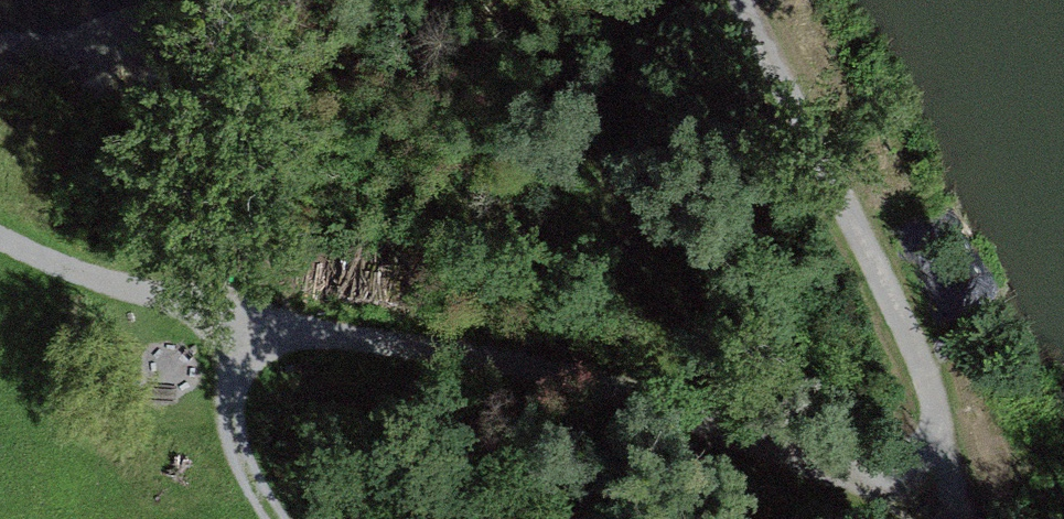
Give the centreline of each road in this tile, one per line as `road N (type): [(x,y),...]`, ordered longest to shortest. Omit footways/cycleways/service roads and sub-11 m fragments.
road 1 (track): [(940,502),(529,367),(213,329)]
road 2 (track): [(739,0),(934,391),(940,502),(955,518)]
road 3 (track): [(37,248),(252,36),(349,0)]
road 4 (track): [(213,329),(0,234)]
road 5 (track): [(275,518),(229,428),(213,329)]

